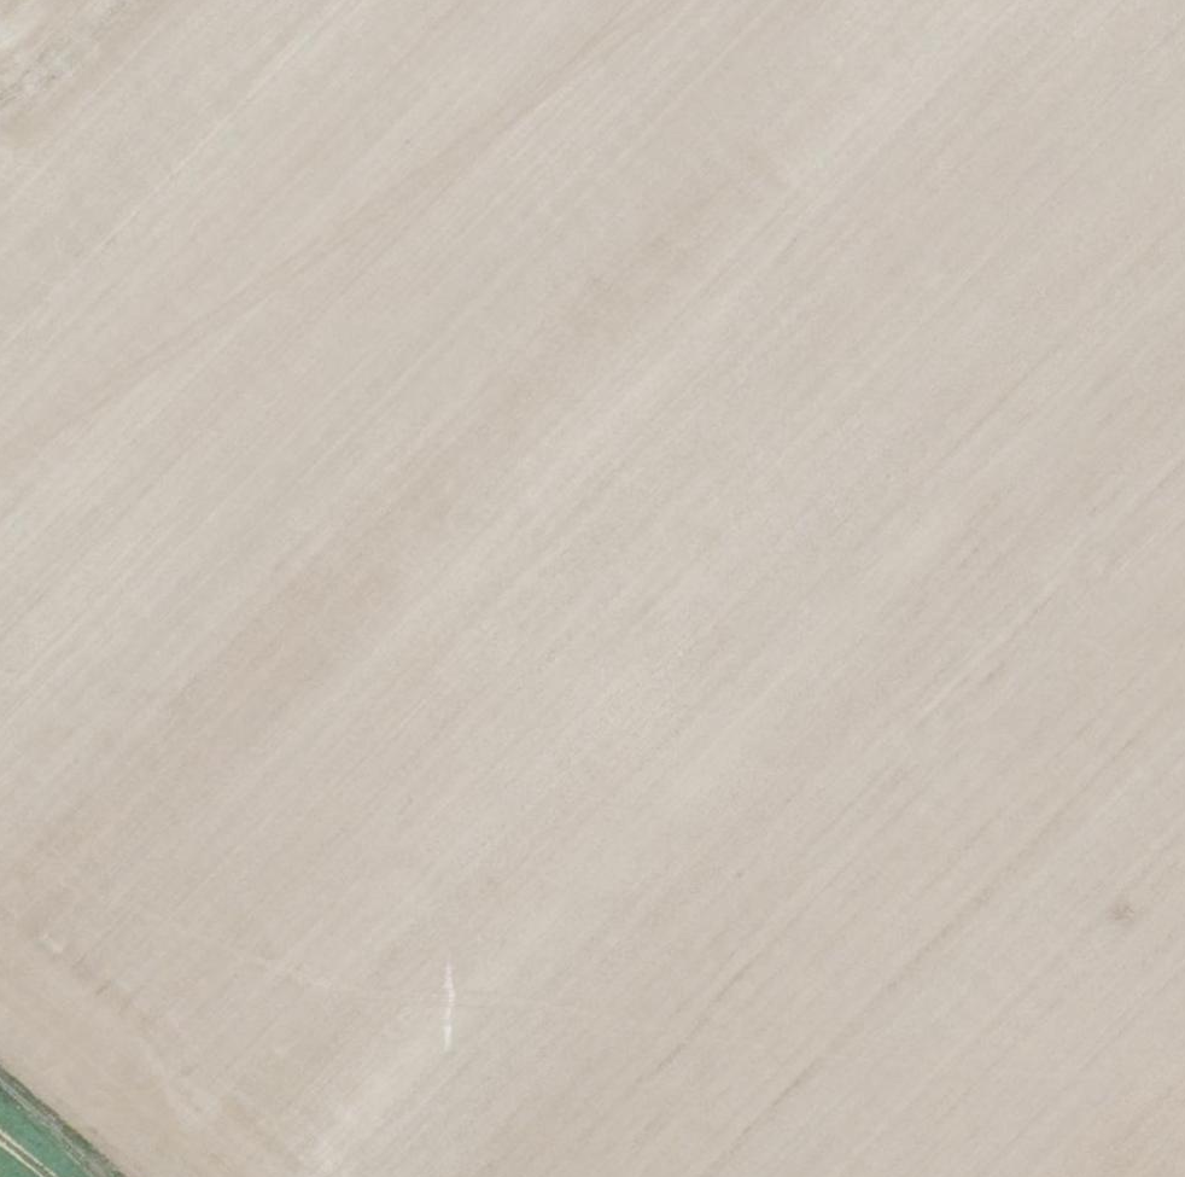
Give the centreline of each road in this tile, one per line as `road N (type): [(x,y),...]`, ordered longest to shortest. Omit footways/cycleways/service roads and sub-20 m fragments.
road 1 (track): [(0,1090),(107,1176)]

